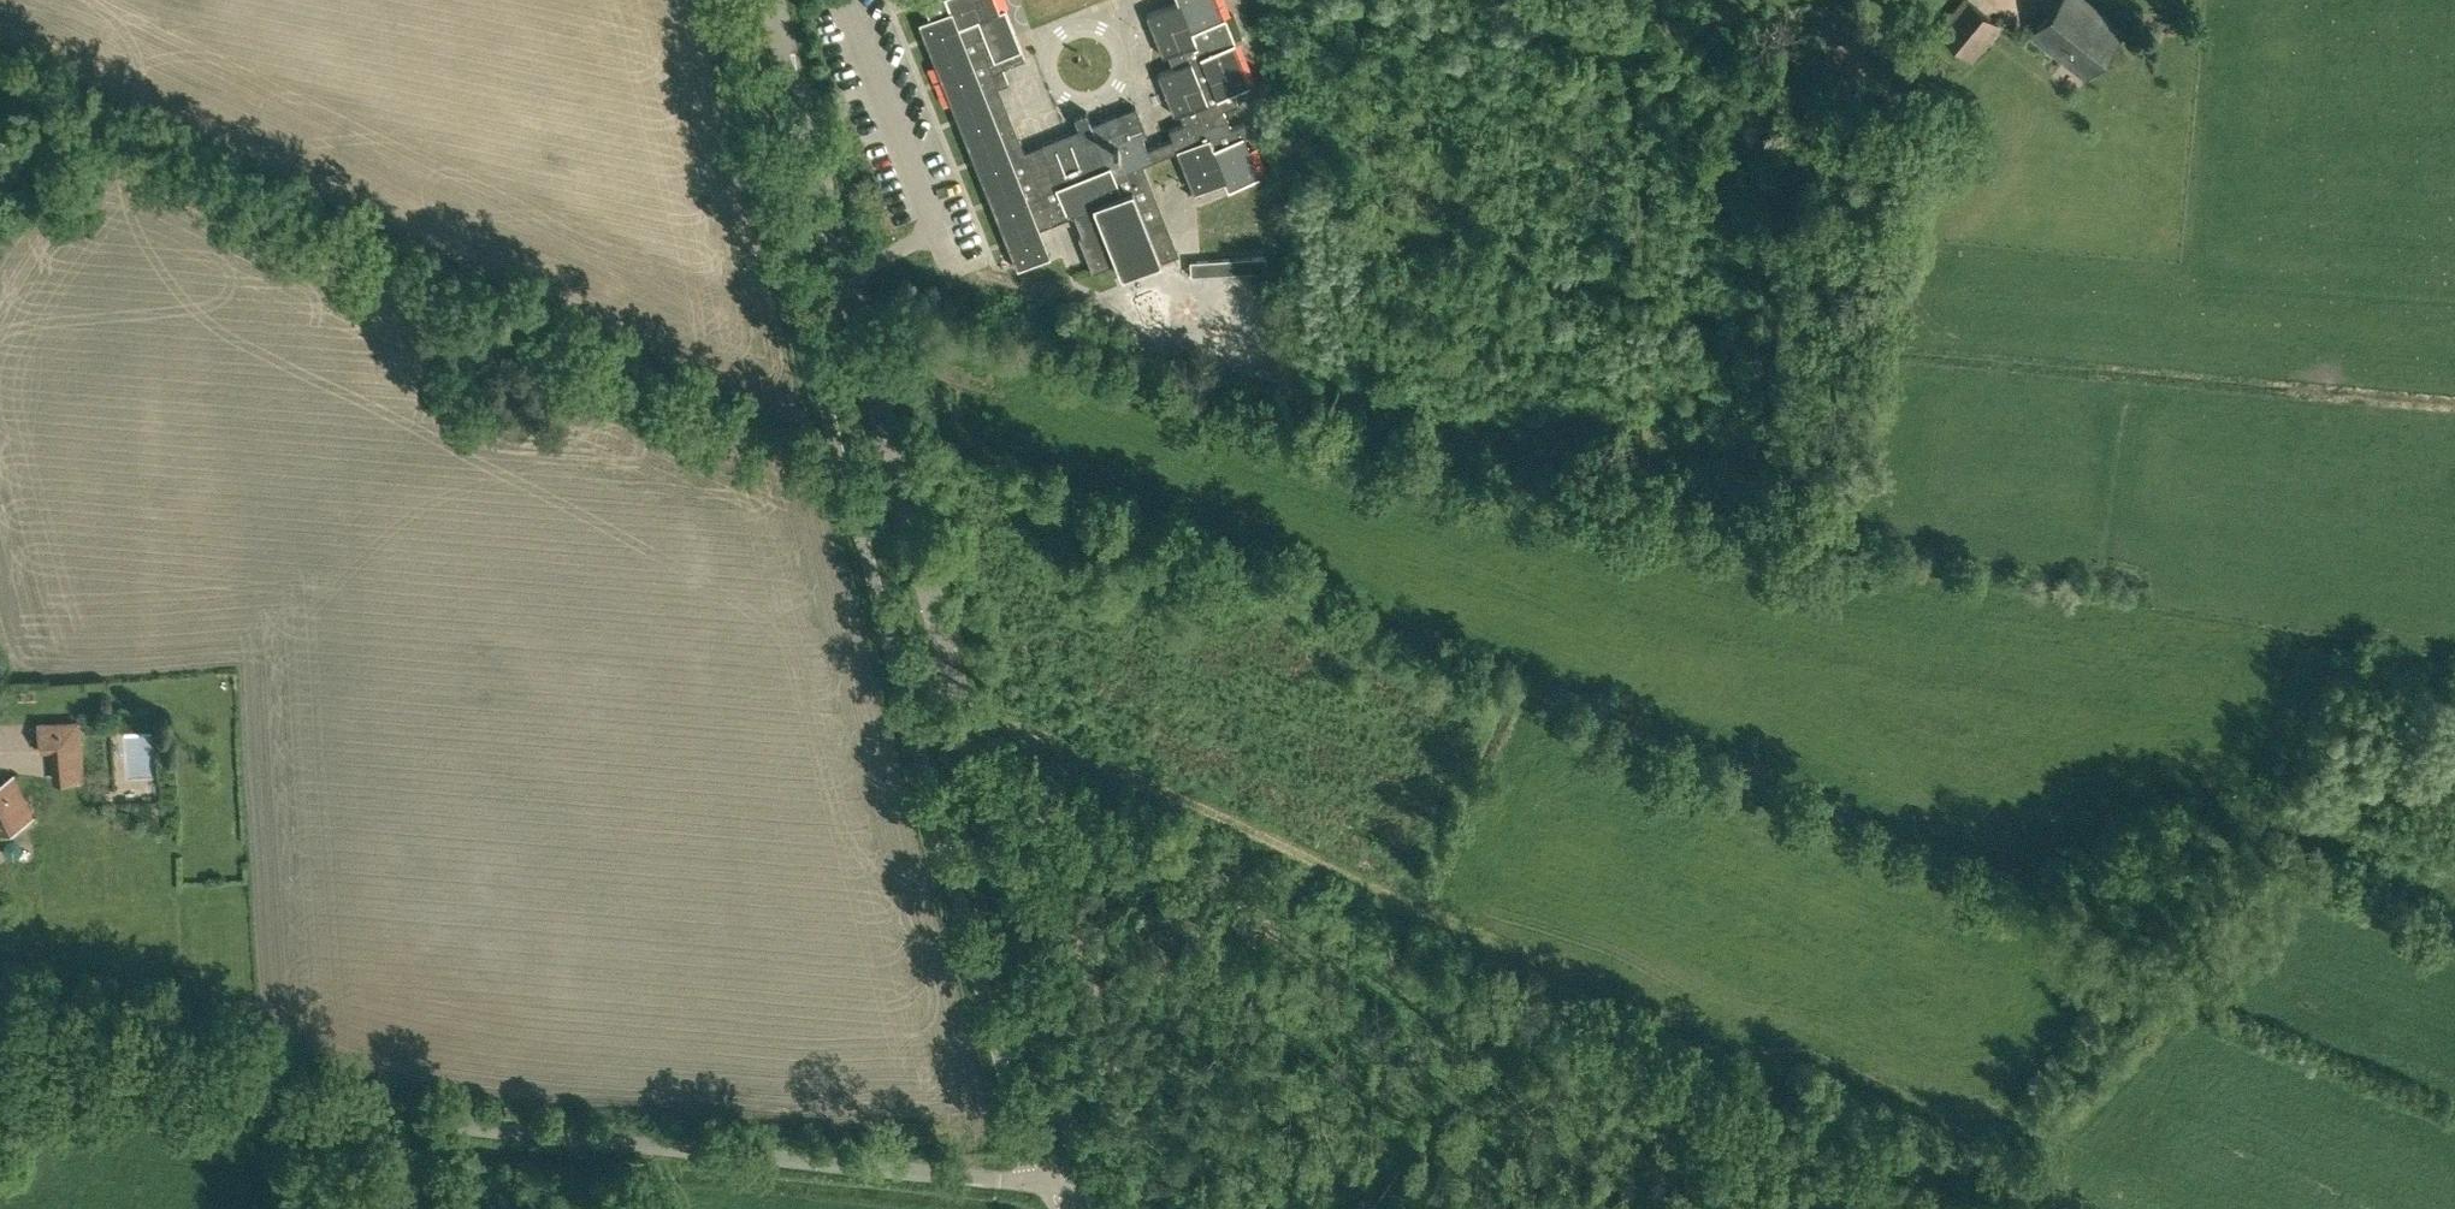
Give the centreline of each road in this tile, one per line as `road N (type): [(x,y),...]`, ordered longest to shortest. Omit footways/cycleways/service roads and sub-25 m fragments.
road 1 (tertiary): [(1084,1185),(769,0)]
road 2 (unclassified): [(0,1090),(1084,1185)]

